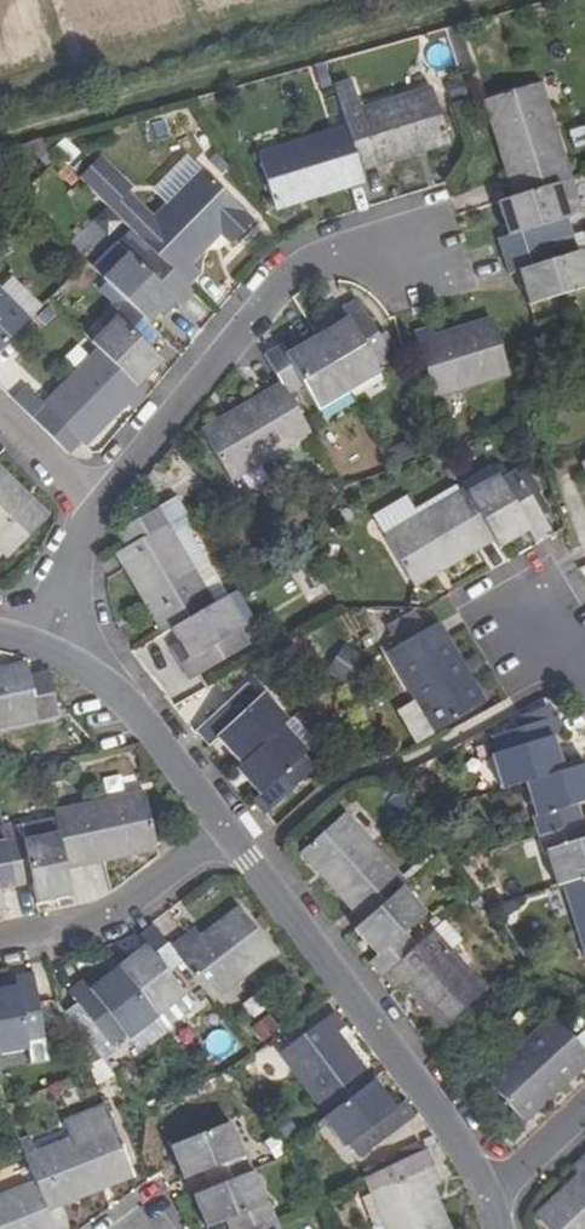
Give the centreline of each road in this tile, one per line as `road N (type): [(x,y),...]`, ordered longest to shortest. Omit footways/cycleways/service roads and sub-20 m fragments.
road 1 (residential): [(229,833),(460,1139),(493,1205)]
road 2 (residential): [(94,512),(204,376),(309,265),(423,257)]
road 3 (residential): [(42,646),(130,705),(229,833)]
road 4 (residential): [(229,833),(98,922),(0,944)]
road 5 (residential): [(42,646),(94,512)]
road 6 (residential): [(94,512),(0,423)]
road 7 (residential): [(584,1118),(493,1205)]

